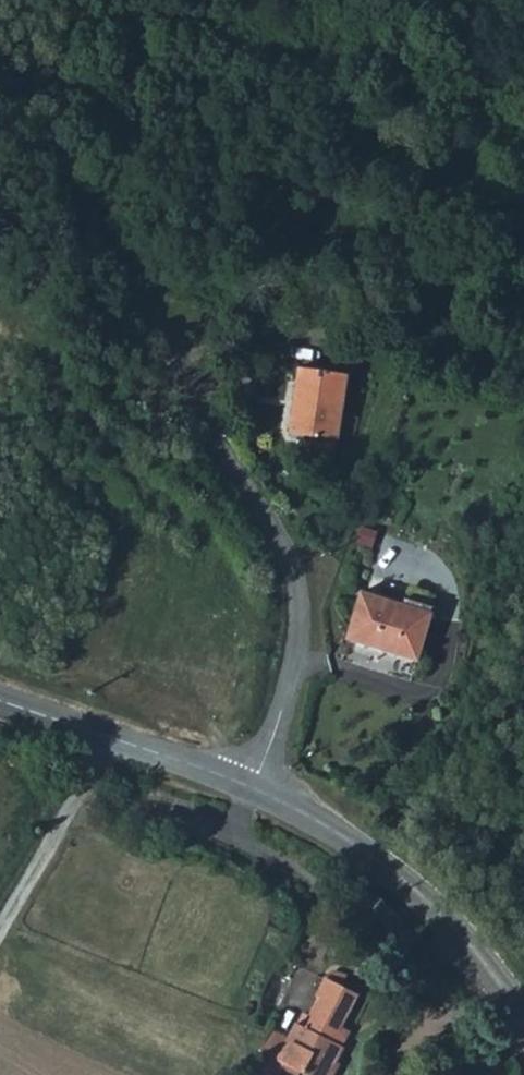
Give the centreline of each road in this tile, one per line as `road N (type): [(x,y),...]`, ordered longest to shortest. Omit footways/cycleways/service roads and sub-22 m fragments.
road 1 (unclassified): [(251,787),(287,707),(298,651),(303,605),(289,553),(199,410),(0,149)]
road 2 (tertiary): [(523,1017),(389,868),(251,787)]
road 3 (tertiary): [(251,787),(0,700)]
road 4 (track): [(0,919),(112,738)]

